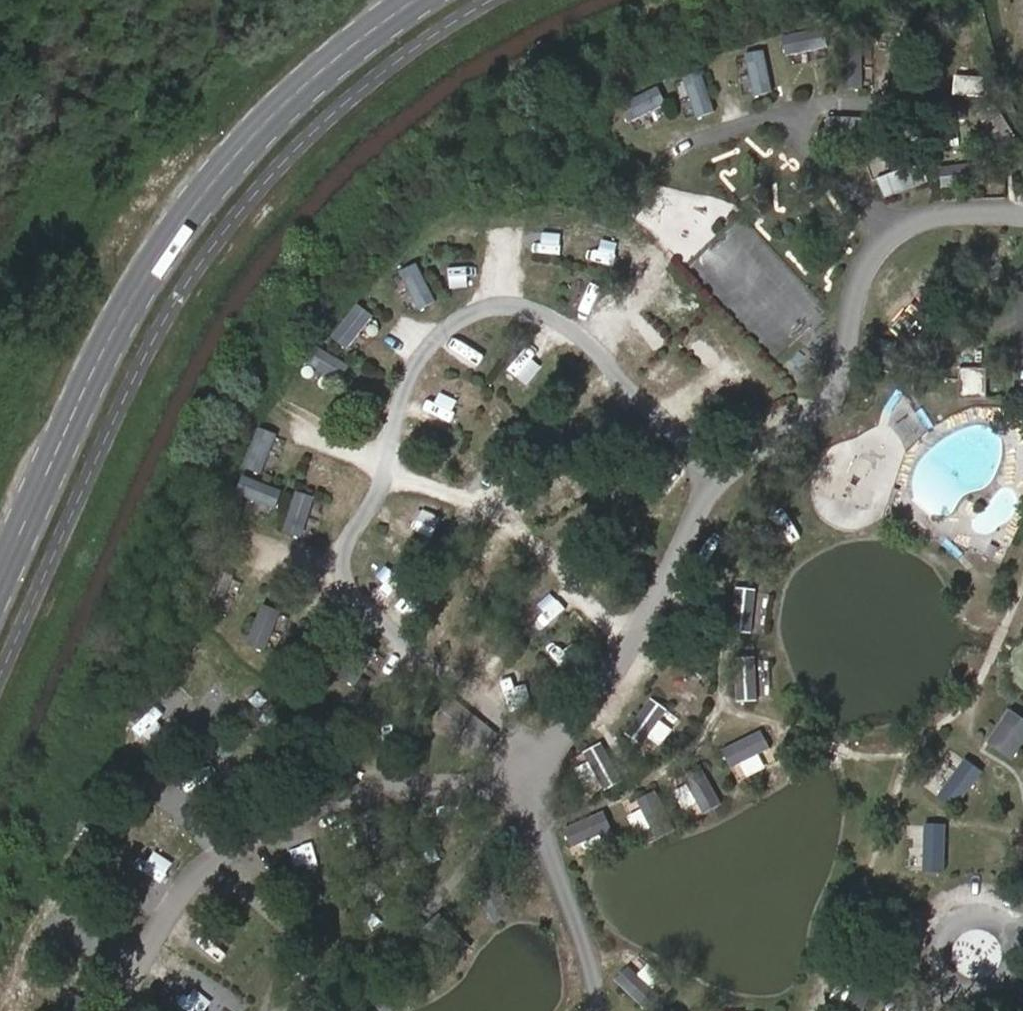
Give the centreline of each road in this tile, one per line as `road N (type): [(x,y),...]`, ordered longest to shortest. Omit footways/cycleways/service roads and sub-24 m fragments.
road 1 (secondary): [(0,577),(128,301),(201,195),(286,100),(414,0)]
road 2 (track): [(186,1010),(213,916),(258,857),(340,804),(469,697)]

